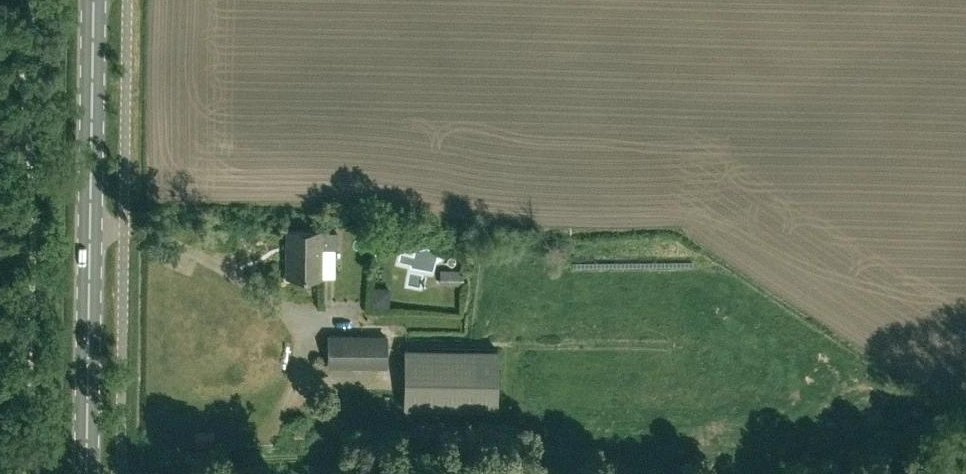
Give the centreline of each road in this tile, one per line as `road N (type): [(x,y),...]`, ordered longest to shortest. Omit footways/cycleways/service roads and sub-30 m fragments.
road 1 (primary): [(87,473),(94,0)]
road 2 (track): [(601,473),(505,449),(468,448),(139,473)]

